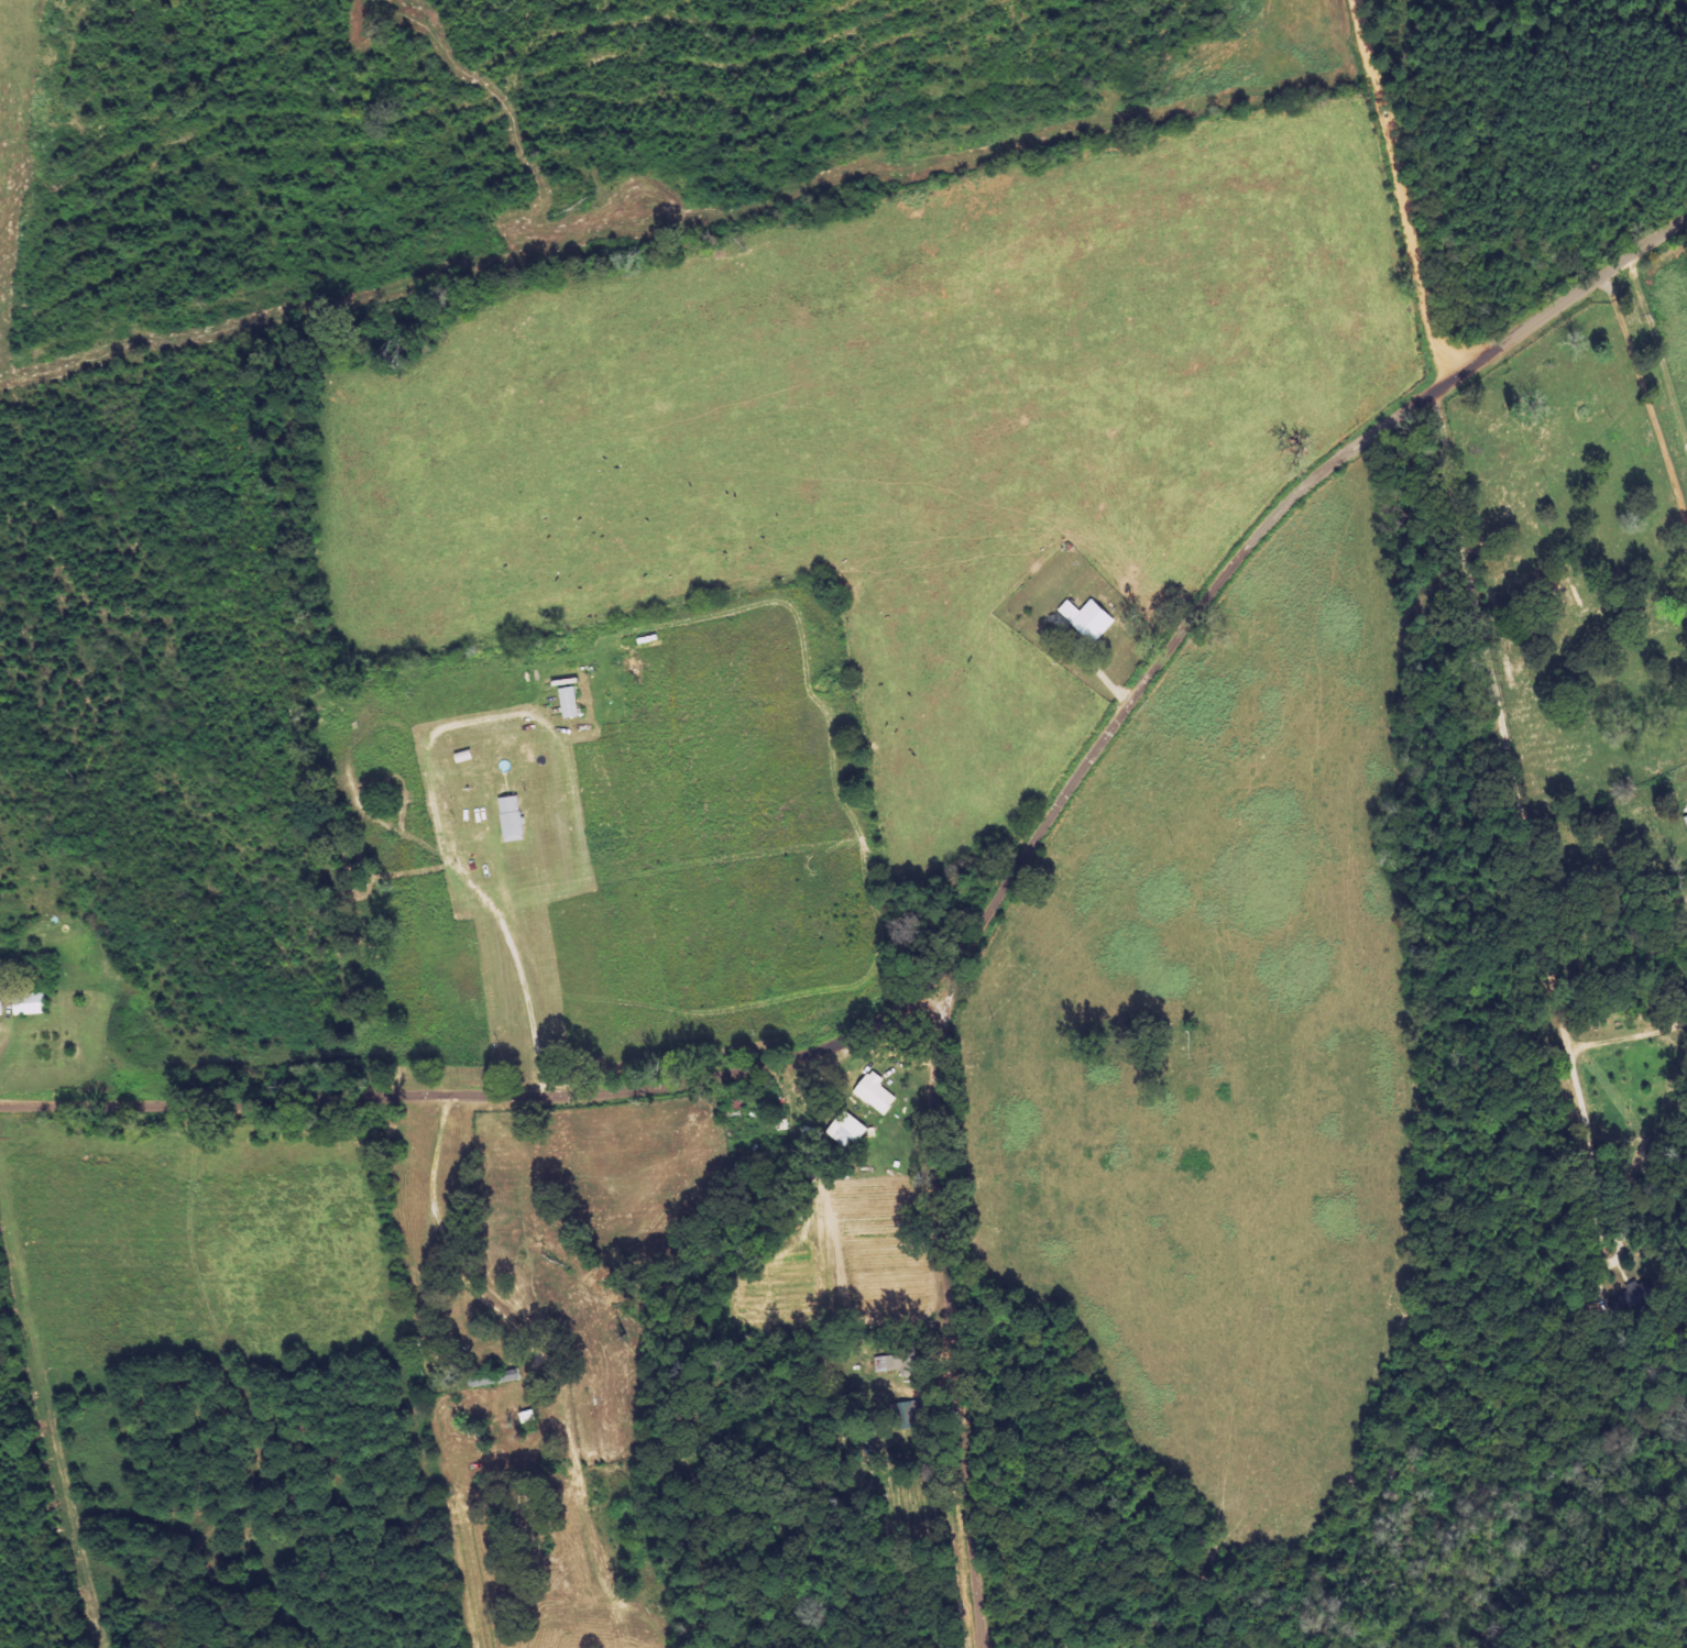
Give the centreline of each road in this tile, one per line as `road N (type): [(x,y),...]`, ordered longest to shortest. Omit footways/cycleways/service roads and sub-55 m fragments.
road 1 (residential): [(990,1647),(941,1090),(955,991),(984,923),(1098,748),(1293,498),(1459,371),(1686,218)]
road 2 (residential): [(0,1107),(561,1096),(742,1078),(847,1036),(920,990),(984,923)]
road 3 (residential): [(1459,371),(1436,323),(1428,202),(1368,0)]

